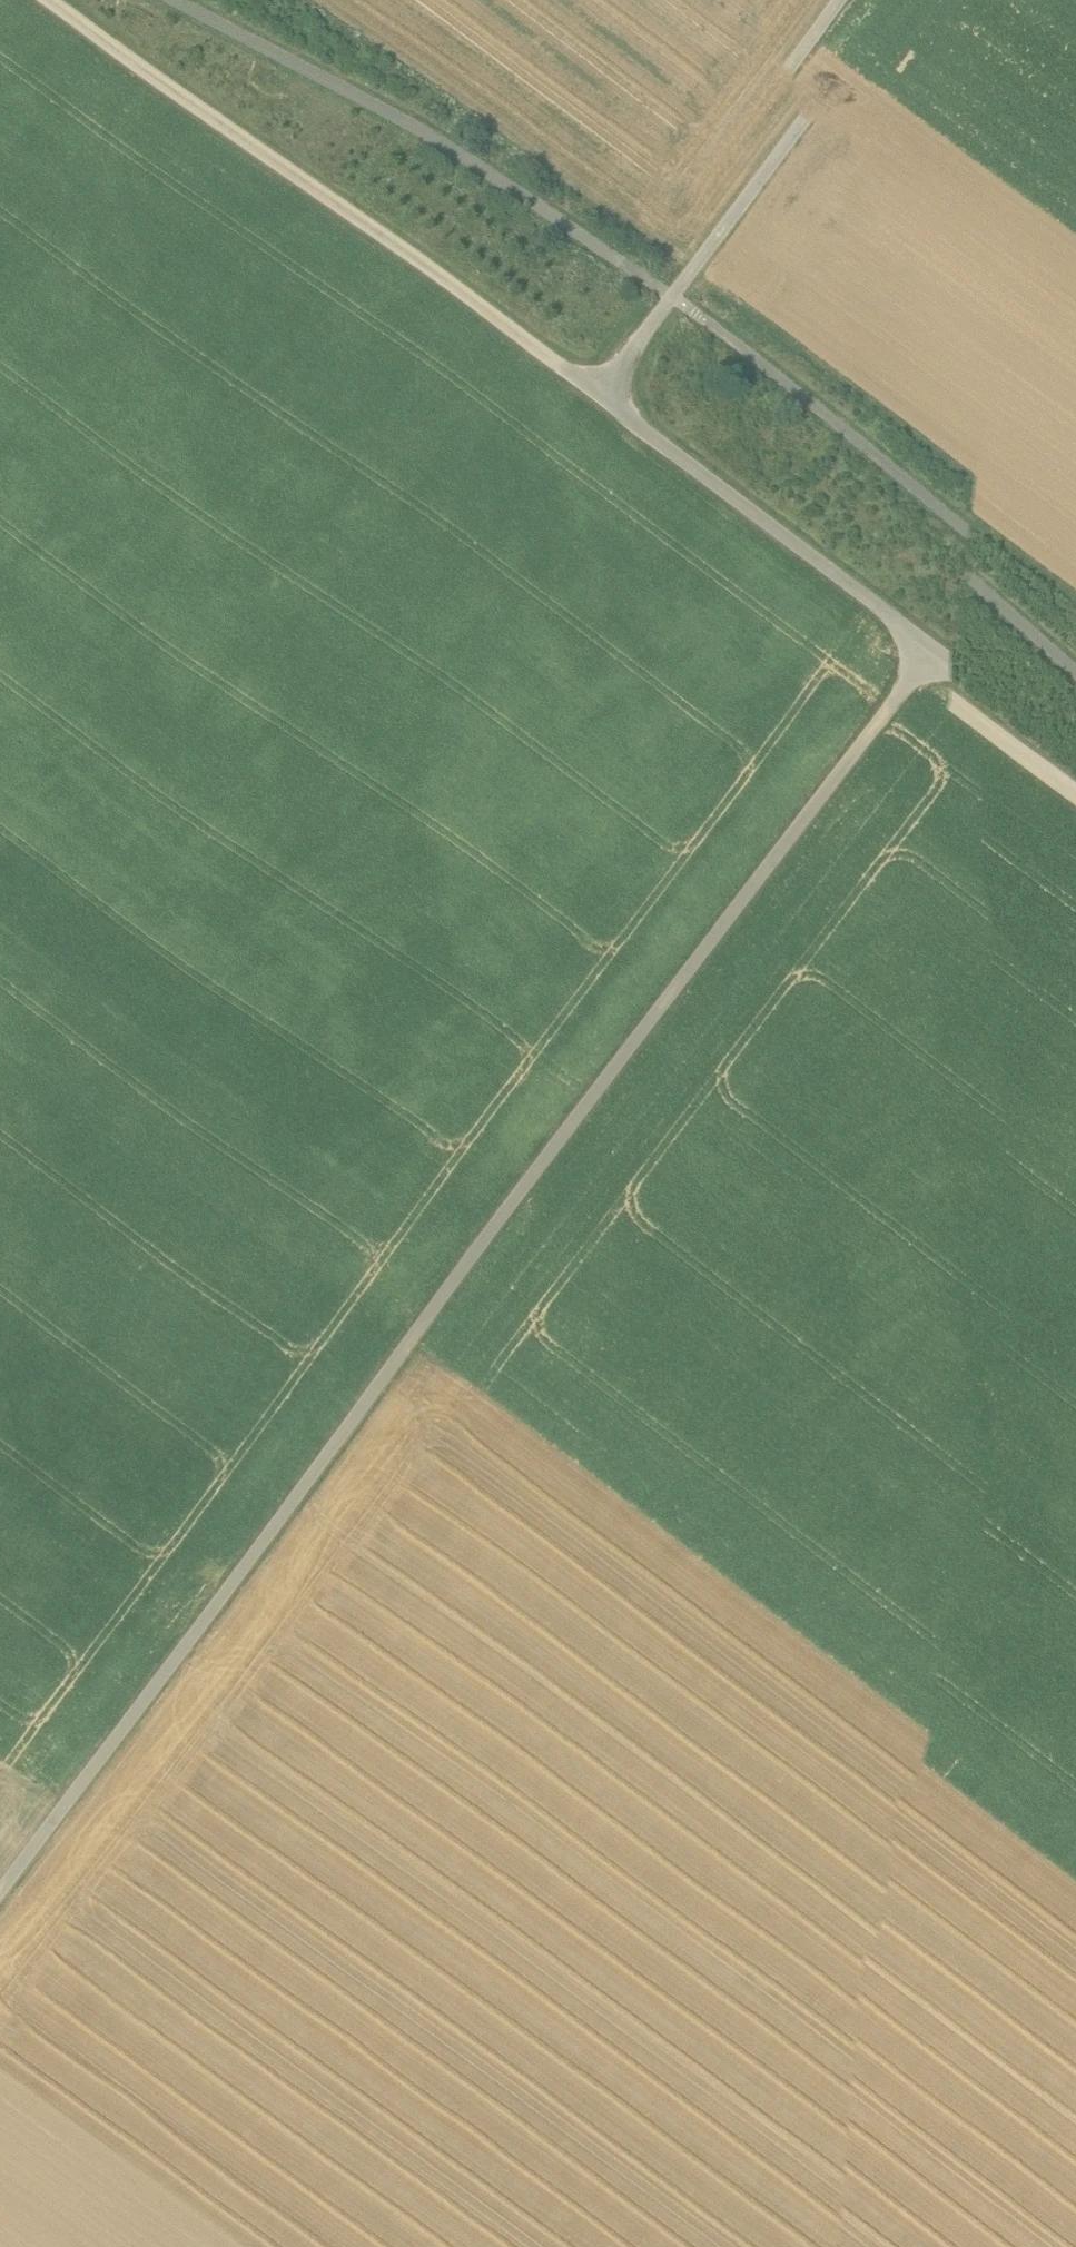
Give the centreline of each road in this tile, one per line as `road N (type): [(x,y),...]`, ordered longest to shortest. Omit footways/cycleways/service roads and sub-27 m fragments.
road 1 (track): [(0,1911),(906,734)]
road 2 (track): [(580,483),(0,46)]
road 3 (track): [(940,0),(580,483)]
road 4 (track): [(906,734),(580,483)]
road 5 (track): [(1075,860),(906,734)]

